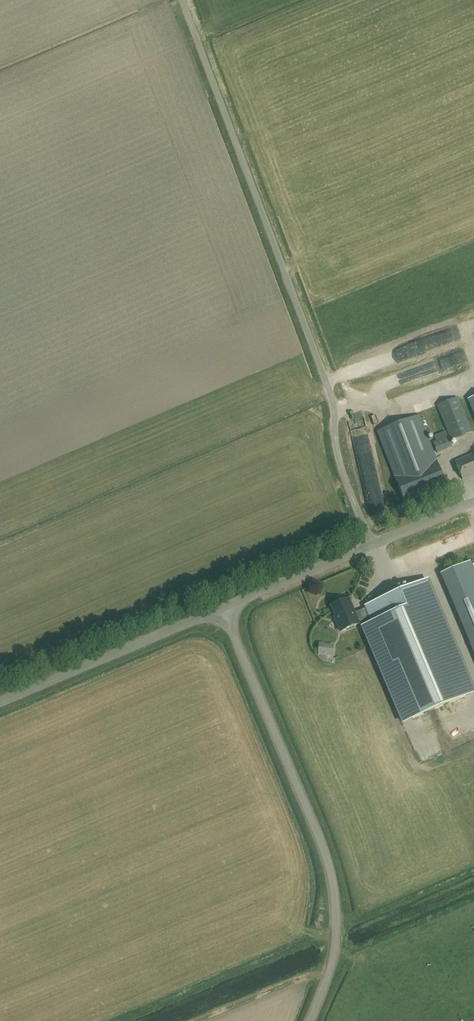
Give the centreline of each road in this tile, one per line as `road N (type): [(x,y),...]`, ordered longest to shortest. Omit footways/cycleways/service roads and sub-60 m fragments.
road 1 (track): [(371,546),(336,455),(324,371),(182,0)]
road 2 (unclassified): [(310,1020),(337,928),(331,869),(223,608)]
road 3 (unclassified): [(223,608),(473,502)]
road 4 (unclassified): [(0,702),(223,608)]

